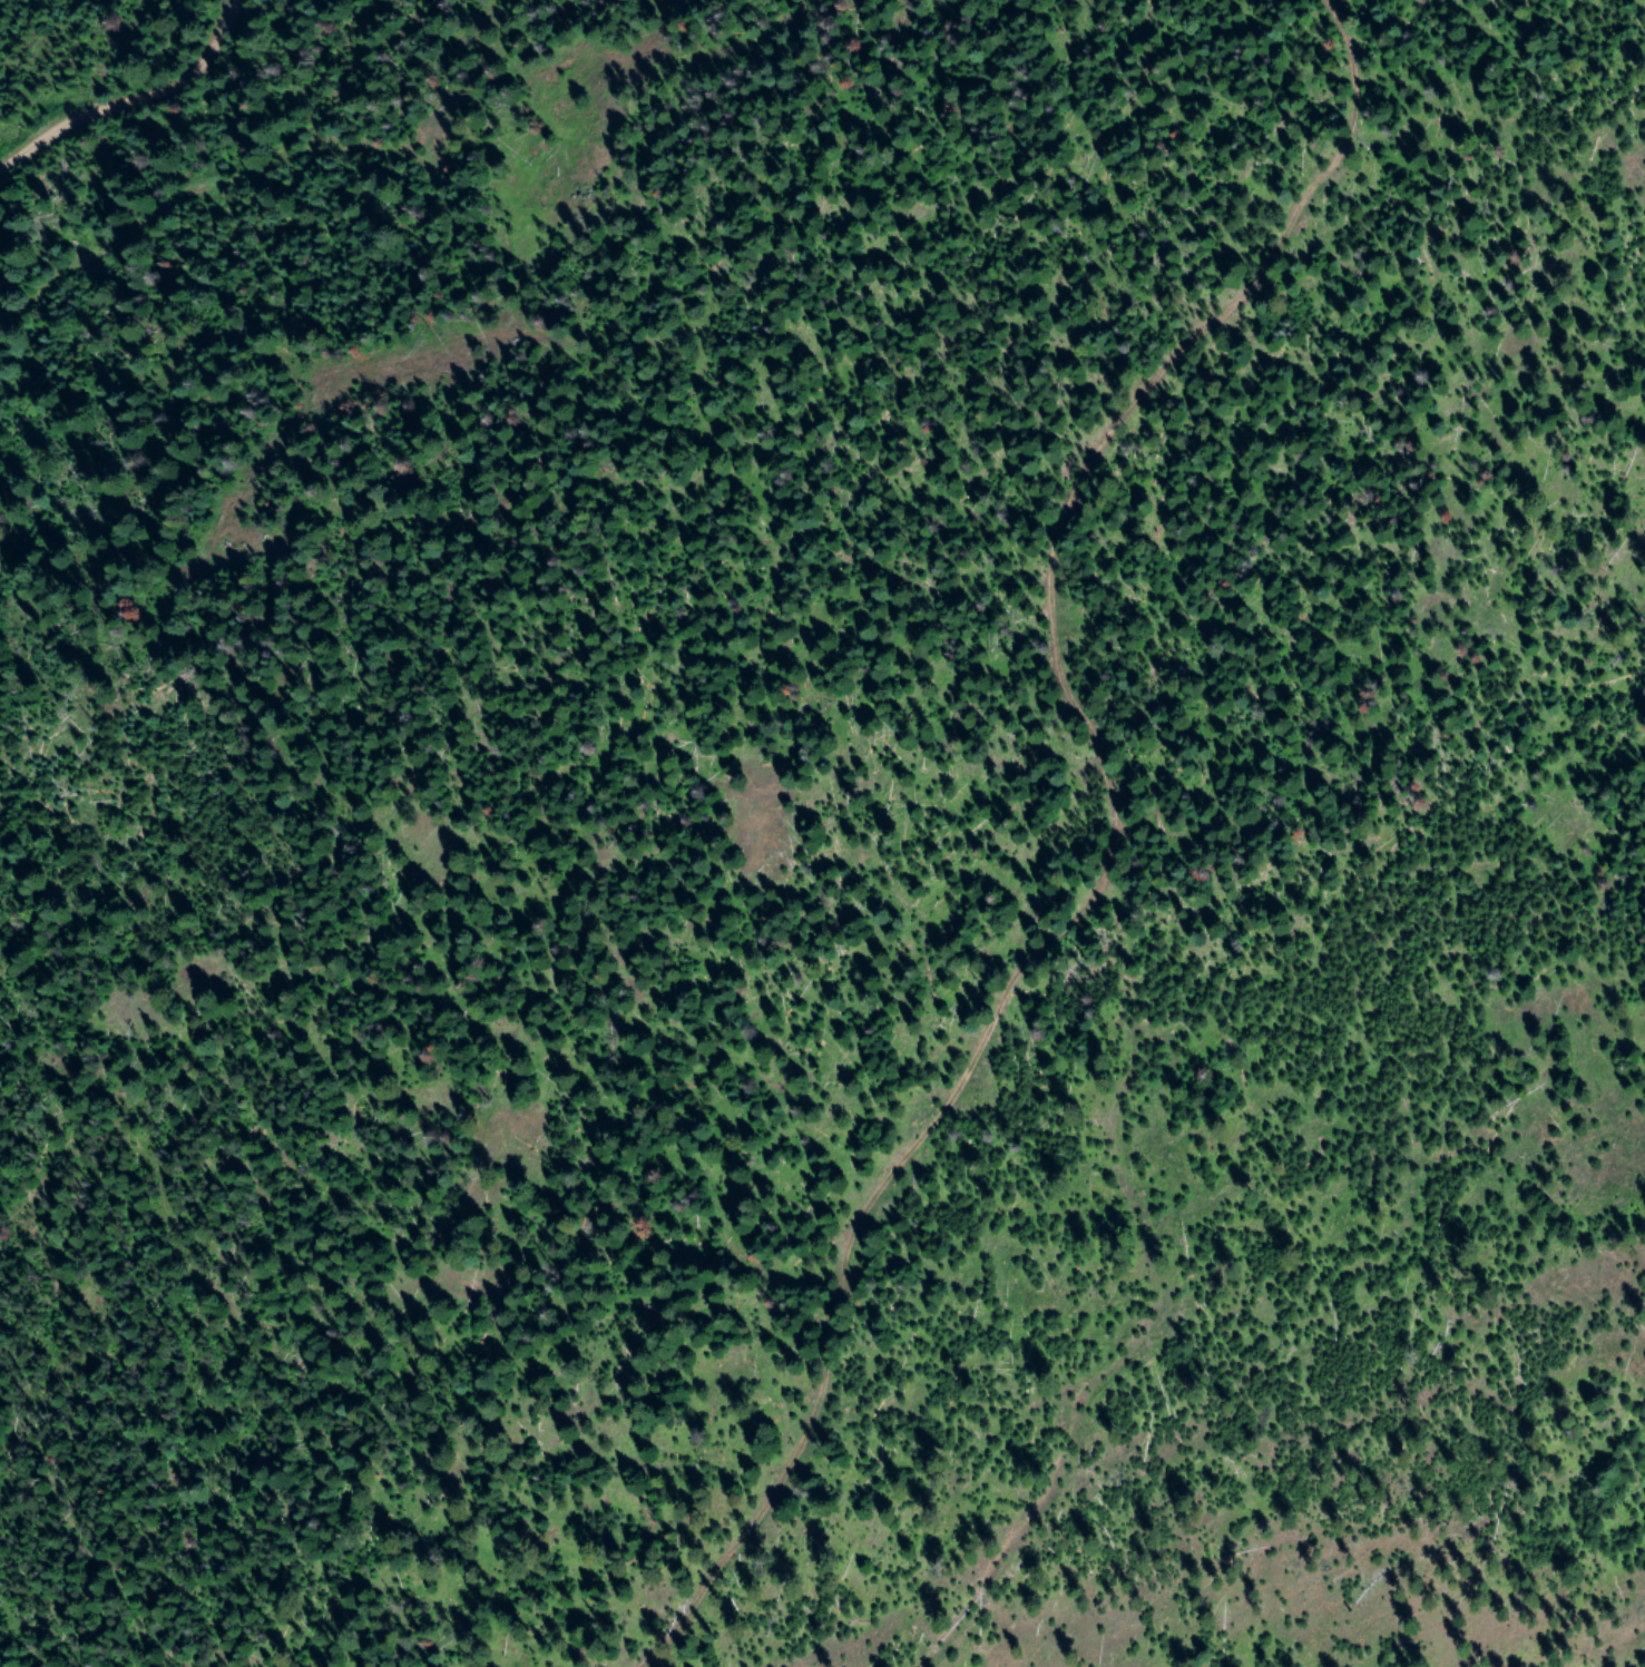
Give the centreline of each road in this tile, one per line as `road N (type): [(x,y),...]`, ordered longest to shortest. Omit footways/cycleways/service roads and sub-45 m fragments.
road 1 (track): [(729,1666),(997,1168),(1105,797),(1125,561),(1232,339),(1313,237),(1393,14),(1406,0)]
road 2 (track): [(0,169),(225,60),(242,0)]

